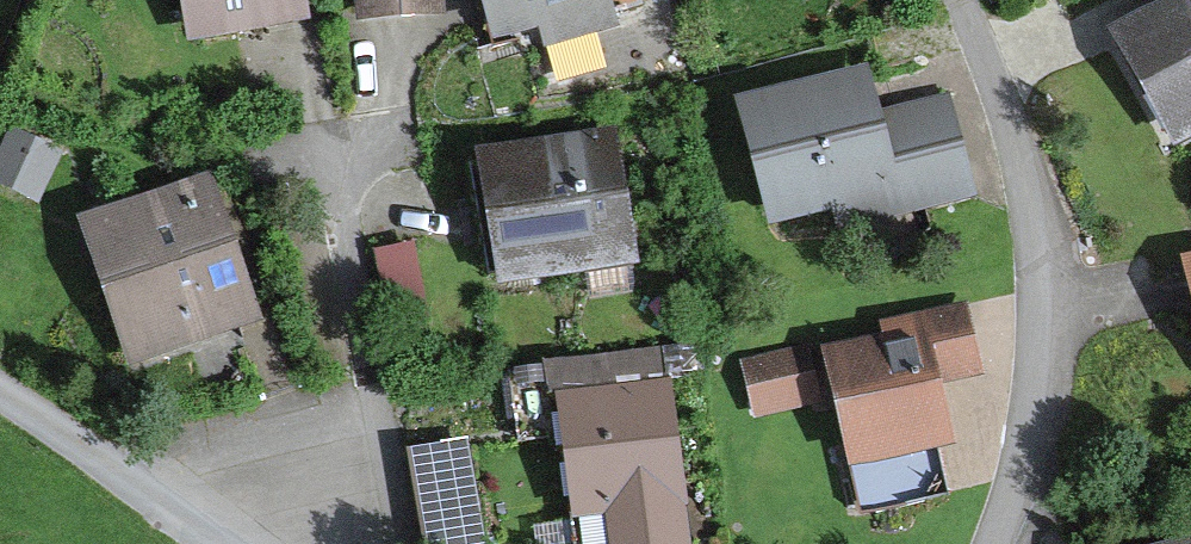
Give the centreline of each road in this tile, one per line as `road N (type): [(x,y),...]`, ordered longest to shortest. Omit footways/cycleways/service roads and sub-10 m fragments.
road 1 (residential): [(0,395),(198,543)]

